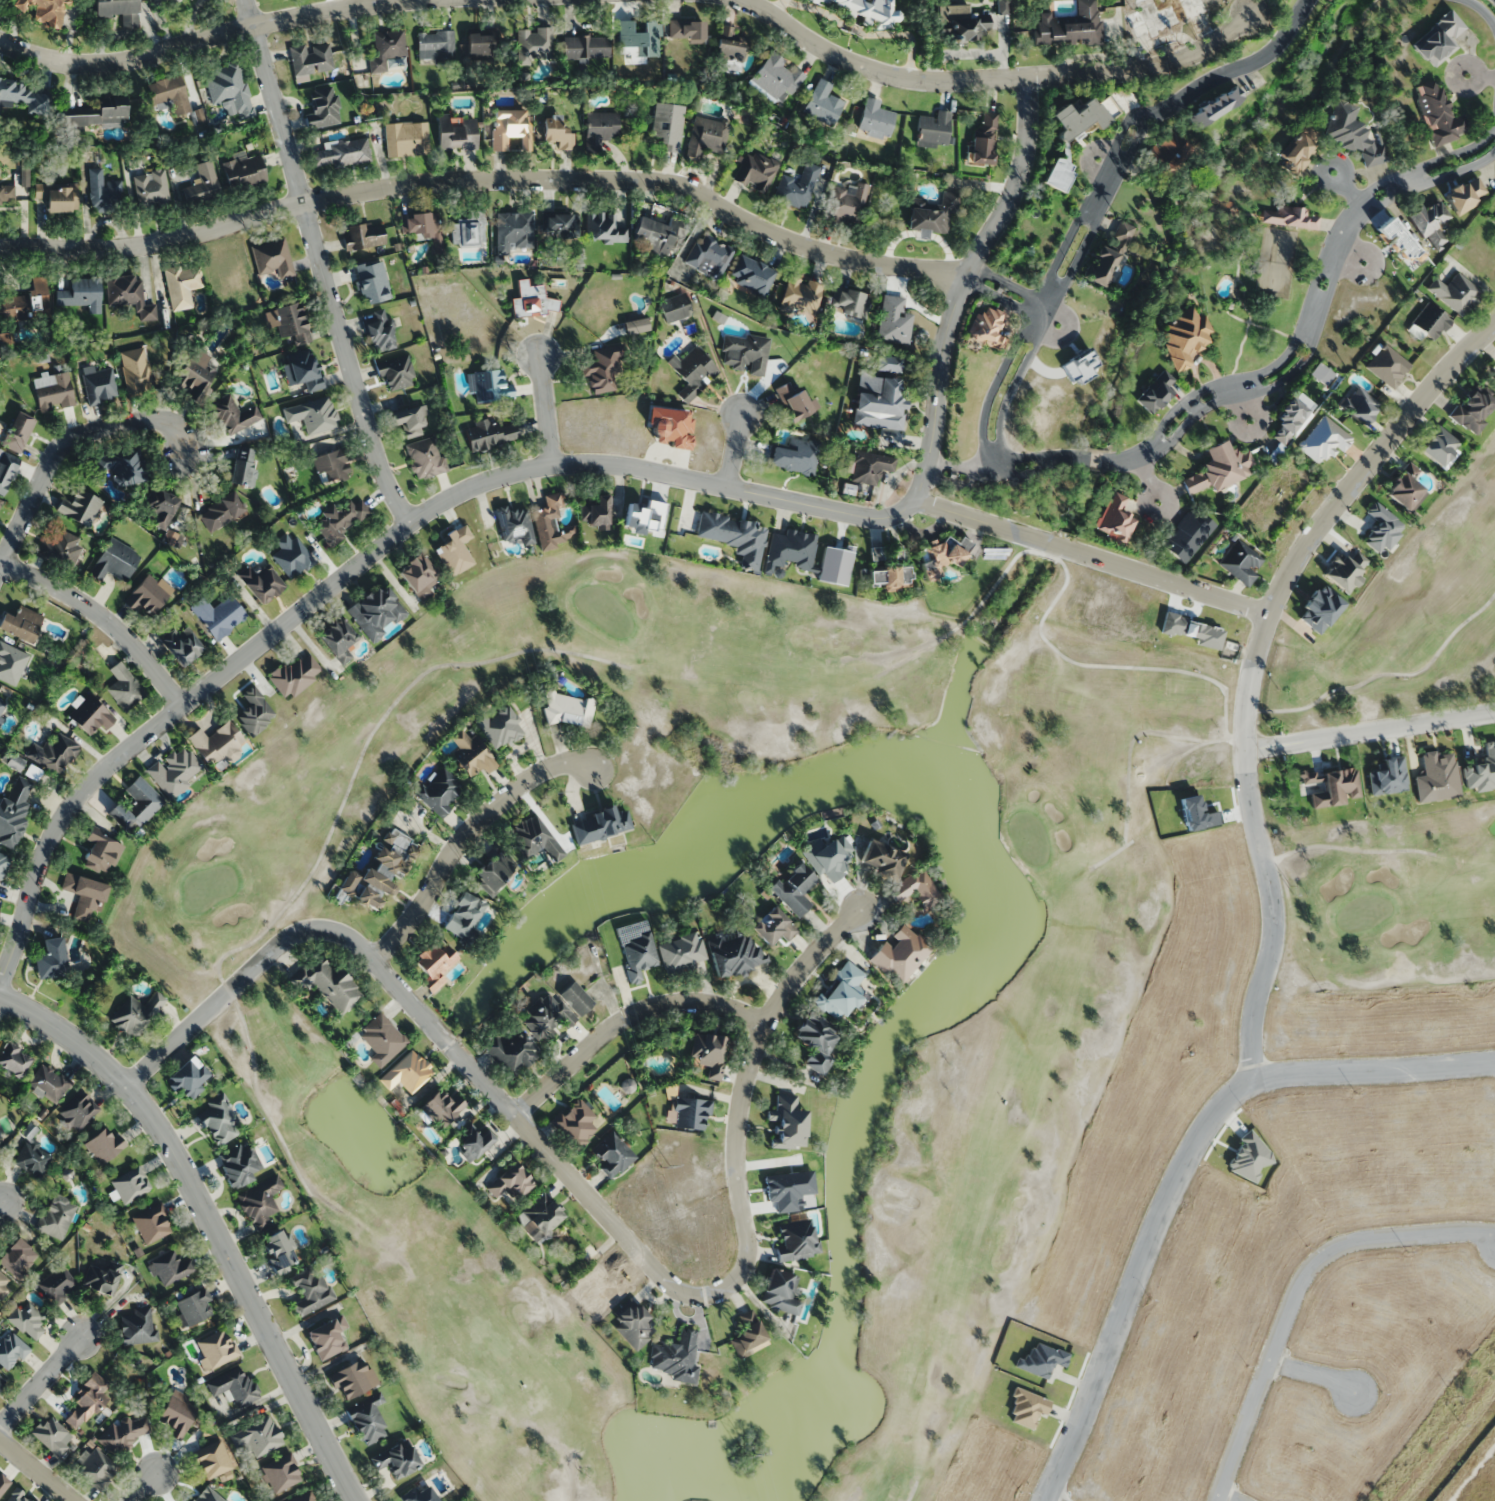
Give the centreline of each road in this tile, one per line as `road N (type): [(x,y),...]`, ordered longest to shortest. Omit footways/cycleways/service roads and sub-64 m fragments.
road 1 (residential): [(132,1086),(277,952),(316,935),(341,939),(668,1286),(709,1298),(729,1289),(747,1258),(736,1153),(753,1059),(788,988),(859,910)]
road 2 (residential): [(0,976),(55,827),(112,759),(457,495),(570,465),(686,476),(849,515),(883,518),(915,501)]
road 3 (residential): [(965,278),(797,246),(658,183),(472,182),(381,191),(146,246),(0,254)]
road 4 (residential): [(1494,329),(1415,411),(1316,537),(1268,617),(1247,704),(1245,752),(1272,904),(1253,1019),(1254,1075)]
road 5 (tertiary): [(1494,1062),(1270,1068),(1237,1083),(1210,1112),(1179,1169),(1046,1500)]
road 6 (residential): [(925,467),(956,475),(996,470),(992,436),(1001,392),(1134,130),(1205,82),(1267,55),(1309,0)]
road 7 (residential): [(996,470),(1056,460),(1144,462),(1193,406),(1273,377),(1302,352),(1365,206),(1494,142)]
road 8 (tertiary): [(360,1500),(132,1086),(0,1000)]
road 9 (residential): [(1251,15),(1179,63),(1144,72),(938,84),(839,60),(732,0)]
road 10 (residential): [(254,27),(369,431),(411,523)]
road 11 (residential): [(449,0),(254,27),(110,66),(68,65),(0,45)]
road 12 (residential): [(1217,1500),(1307,1272),(1349,1243),(1494,1231)]
road 13 (residential): [(915,501),(949,317),(1018,185),(1026,82)]
road 14 (residential): [(1268,617),(915,501)]
road 15 (residential): [(372,966),(408,929),(454,849),(491,811),(561,766),(596,769)]
road 16 (residential): [(514,1118),(627,1022),(684,1005),(767,1023)]
road 17 (residential): [(0,567),(39,484),(77,440),(153,423),(188,450)]
road 18 (residential): [(1494,714),(1245,752)]
road 19 (residential): [(0,562),(99,614),(182,706)]
road 20 (residential): [(0,1429),(81,1339)]

